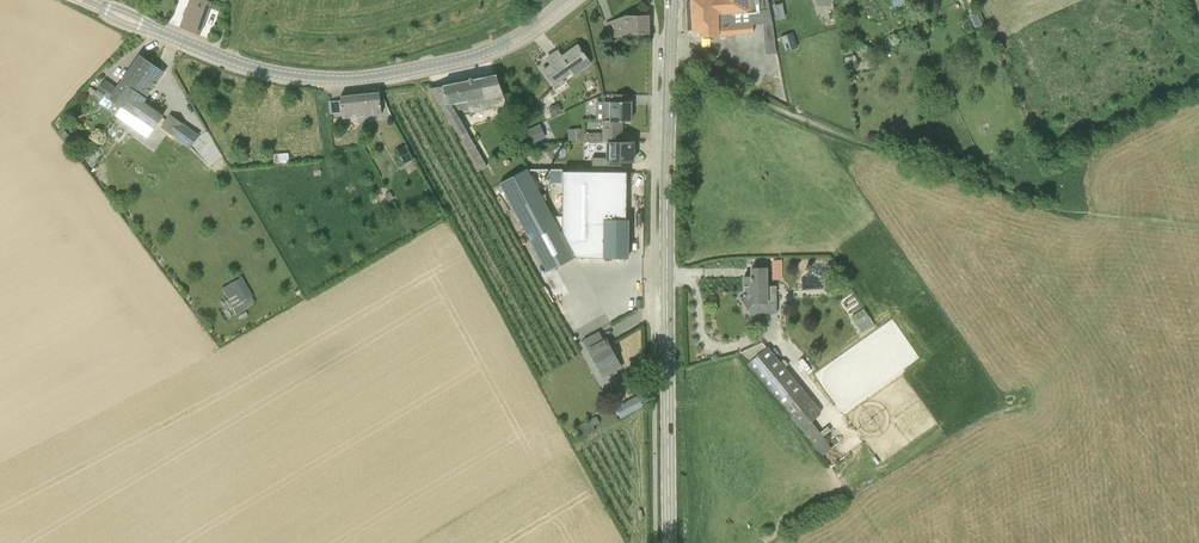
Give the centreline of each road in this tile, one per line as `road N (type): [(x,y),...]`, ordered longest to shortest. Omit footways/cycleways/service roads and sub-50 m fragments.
road 1 (secondary): [(669,542),(673,0)]
road 2 (tertiary): [(85,0),(238,63),(337,80),(473,56),(521,34),(566,0)]
road 3 (track): [(671,50),(687,52),(780,109),(1074,214)]

